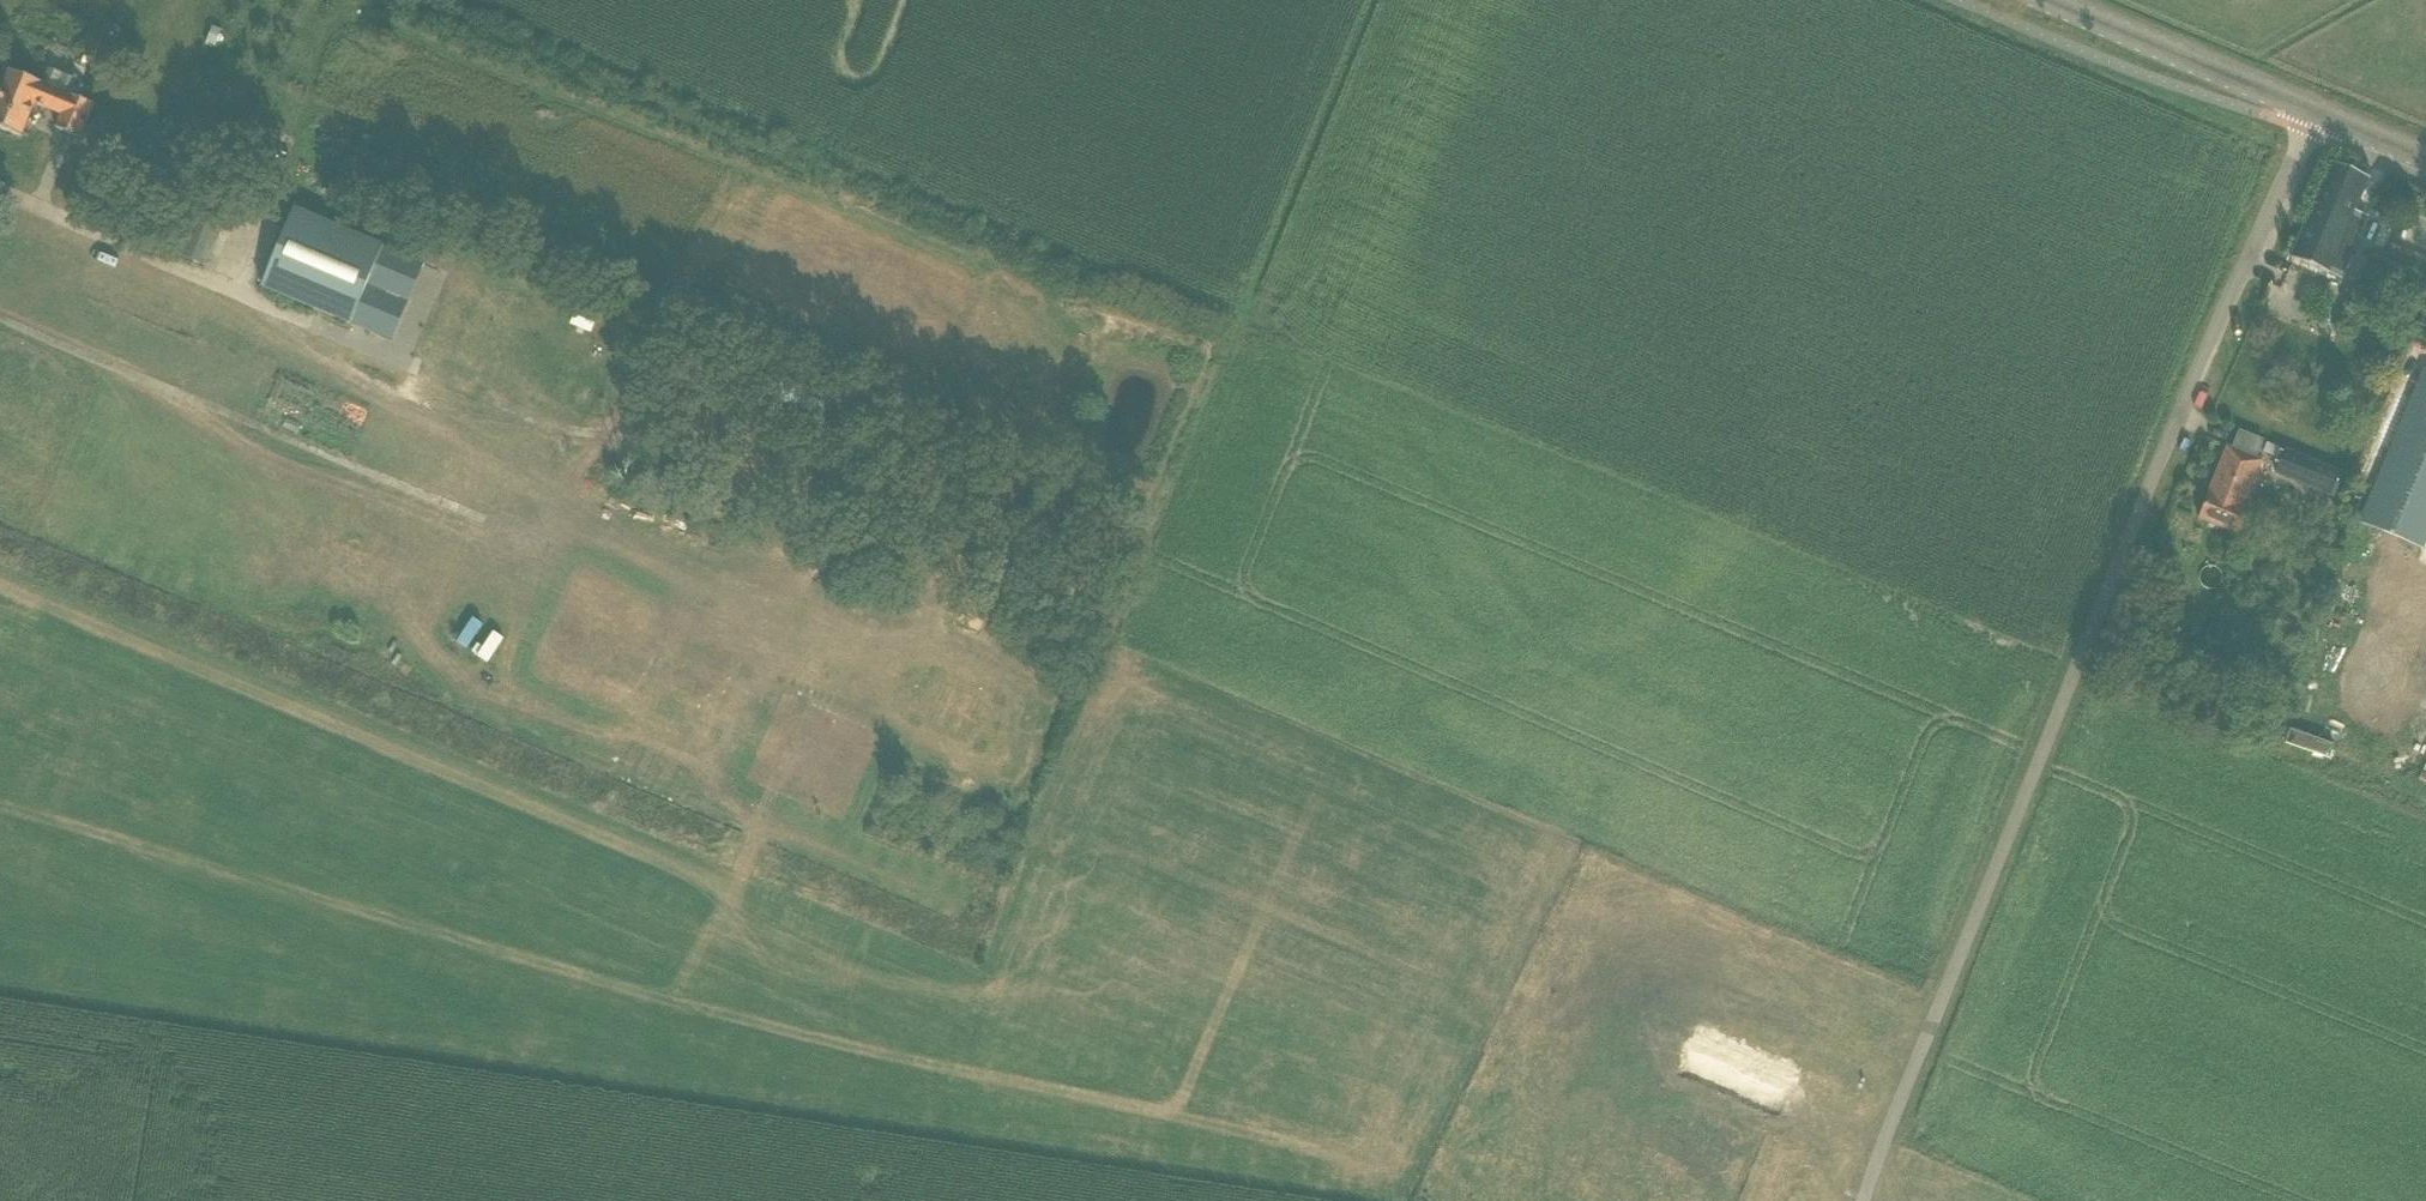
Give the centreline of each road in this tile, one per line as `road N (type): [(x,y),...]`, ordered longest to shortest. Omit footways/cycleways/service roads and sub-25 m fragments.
road 1 (unclassified): [(1861,1200),(2321,111)]
road 2 (tertiary): [(2321,111),(2047,0)]

